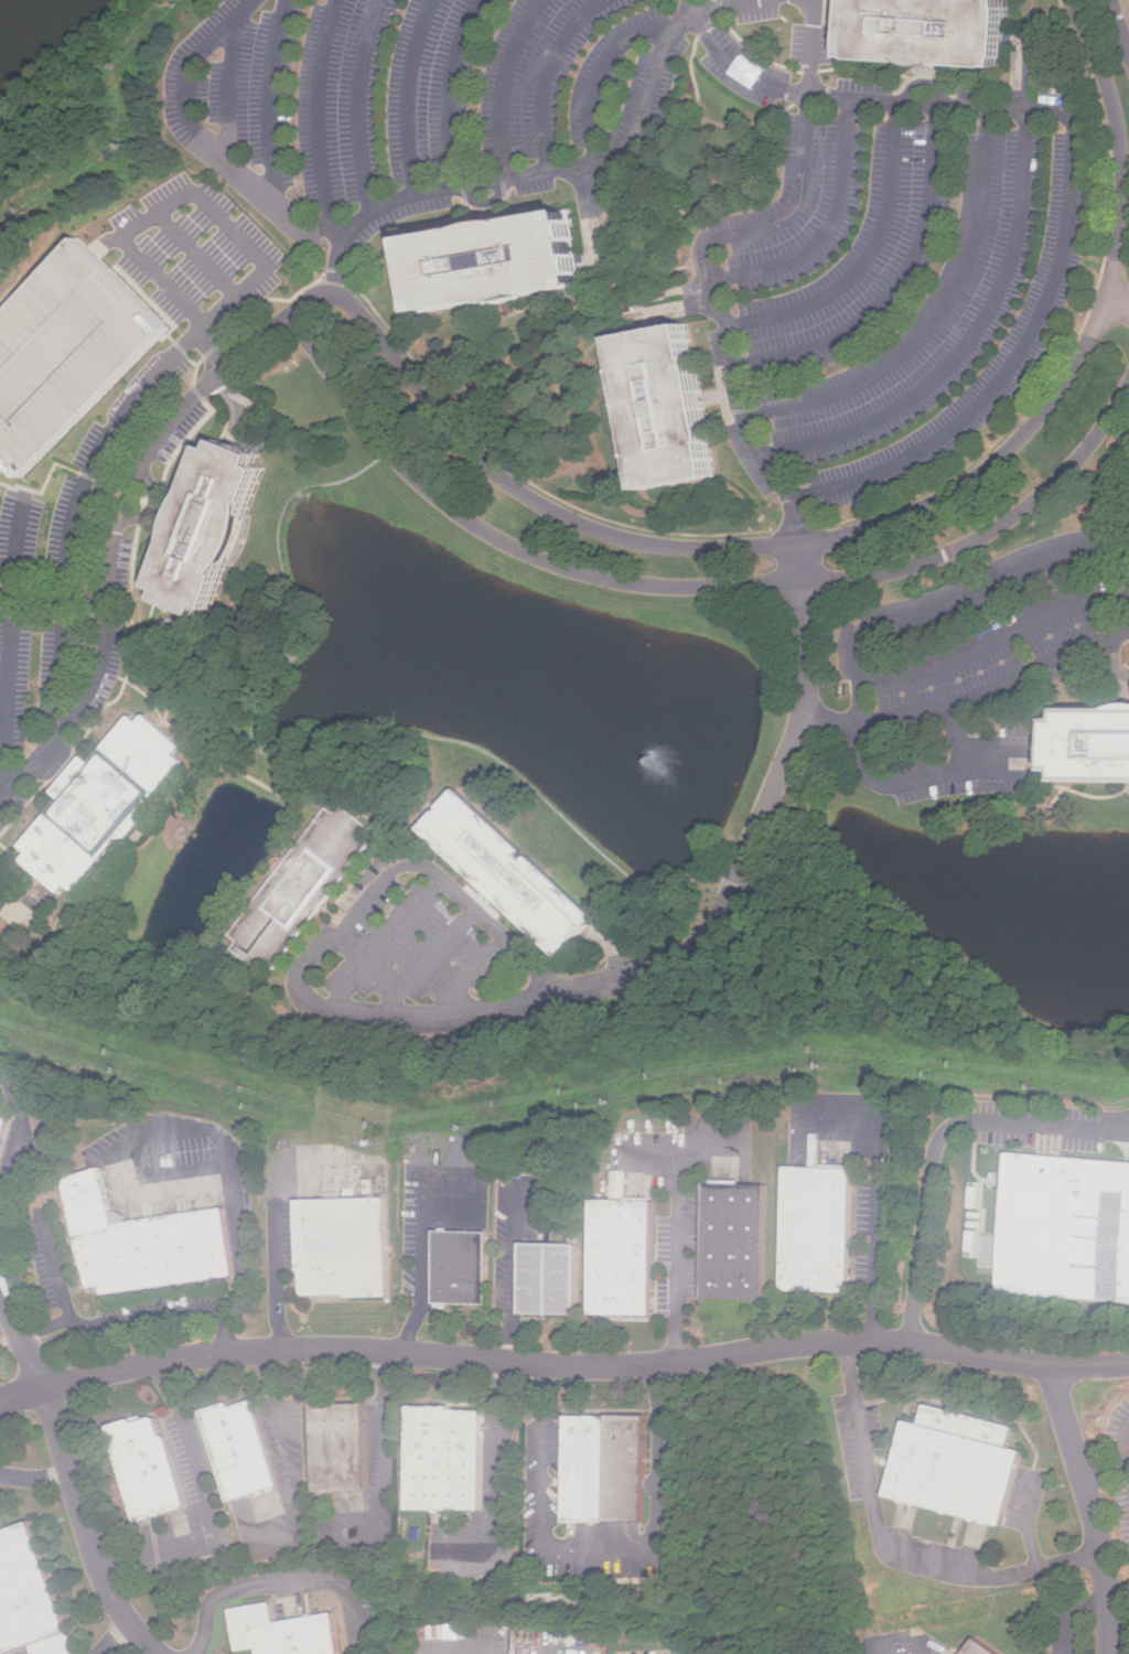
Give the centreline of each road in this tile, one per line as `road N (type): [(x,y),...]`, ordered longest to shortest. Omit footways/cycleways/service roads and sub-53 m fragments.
road 1 (residential): [(1075,0),(1121,133),(1123,212),(1107,305),(1065,387),(1022,440),(966,484),(897,518),(798,544),(720,549),(662,547),(587,528),(513,486),(462,440),(340,293),(315,297),(293,315)]
road 2 (residential): [(0,1401),(115,1370),(280,1350),(585,1367),(848,1342),(1054,1366),(1128,1363)]
road 3 (residential): [(293,315),(398,461),(472,522),(564,567),(649,586),(845,579),(949,552),(1057,488),(1101,436),(1128,382)]
road 4 (residential): [(634,967),(677,953),(708,930),(798,732),(806,692),(798,544)]
road 5 (residential): [(161,1653),(106,1585),(44,1388),(0,1291)]
road 6 (residential): [(1054,1366),(1100,1543),(1110,1653)]

